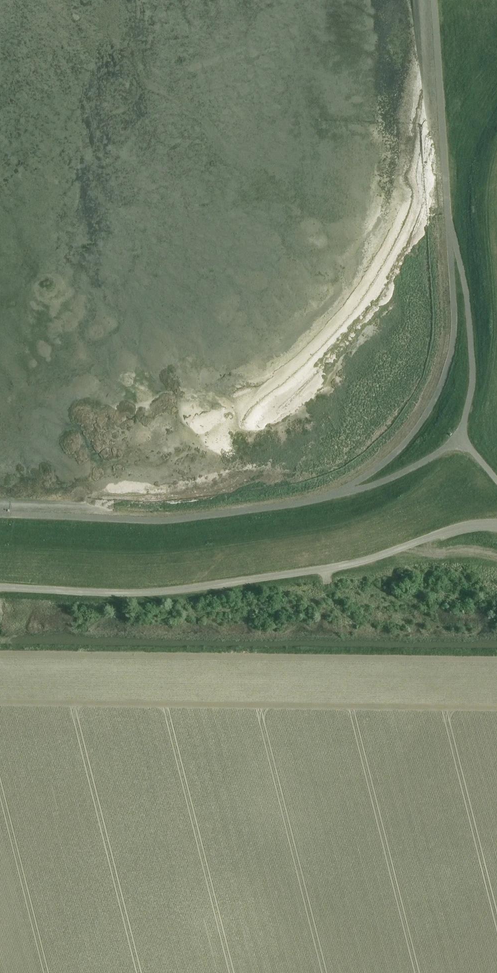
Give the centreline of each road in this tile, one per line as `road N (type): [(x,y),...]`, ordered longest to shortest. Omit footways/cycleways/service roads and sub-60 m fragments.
road 1 (unclassified): [(496,525),(450,531),(345,566),(176,591),(0,588)]

